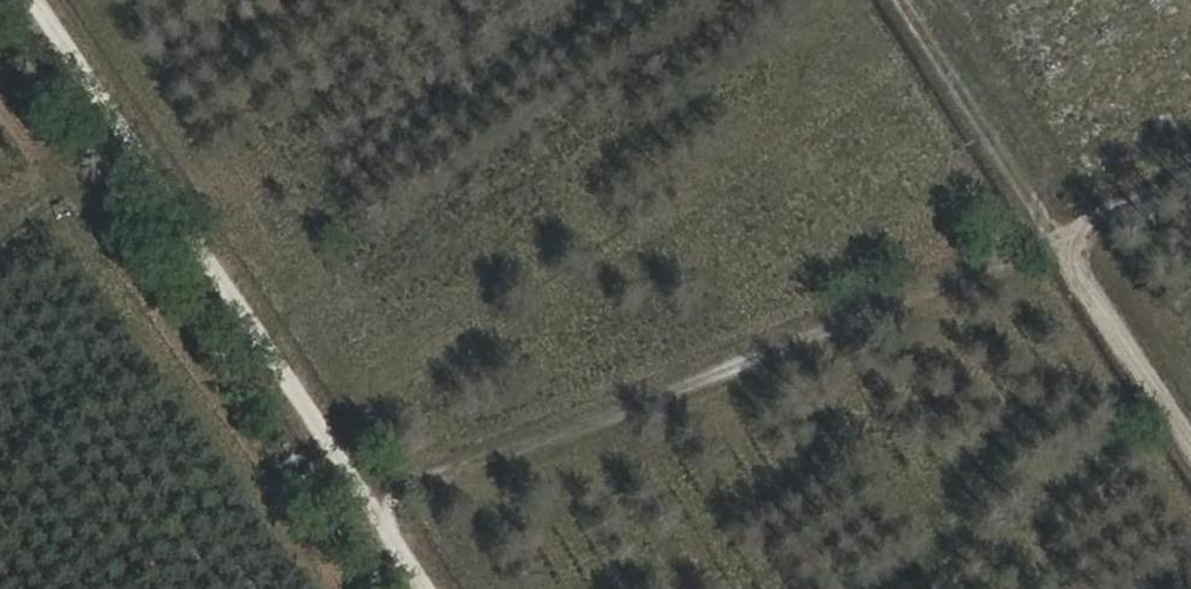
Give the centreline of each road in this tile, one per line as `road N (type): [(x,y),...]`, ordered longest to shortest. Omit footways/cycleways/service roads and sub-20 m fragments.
road 1 (track): [(1190,181),(374,500)]
road 2 (track): [(433,588),(40,0)]
road 3 (track): [(907,0),(1190,438)]

